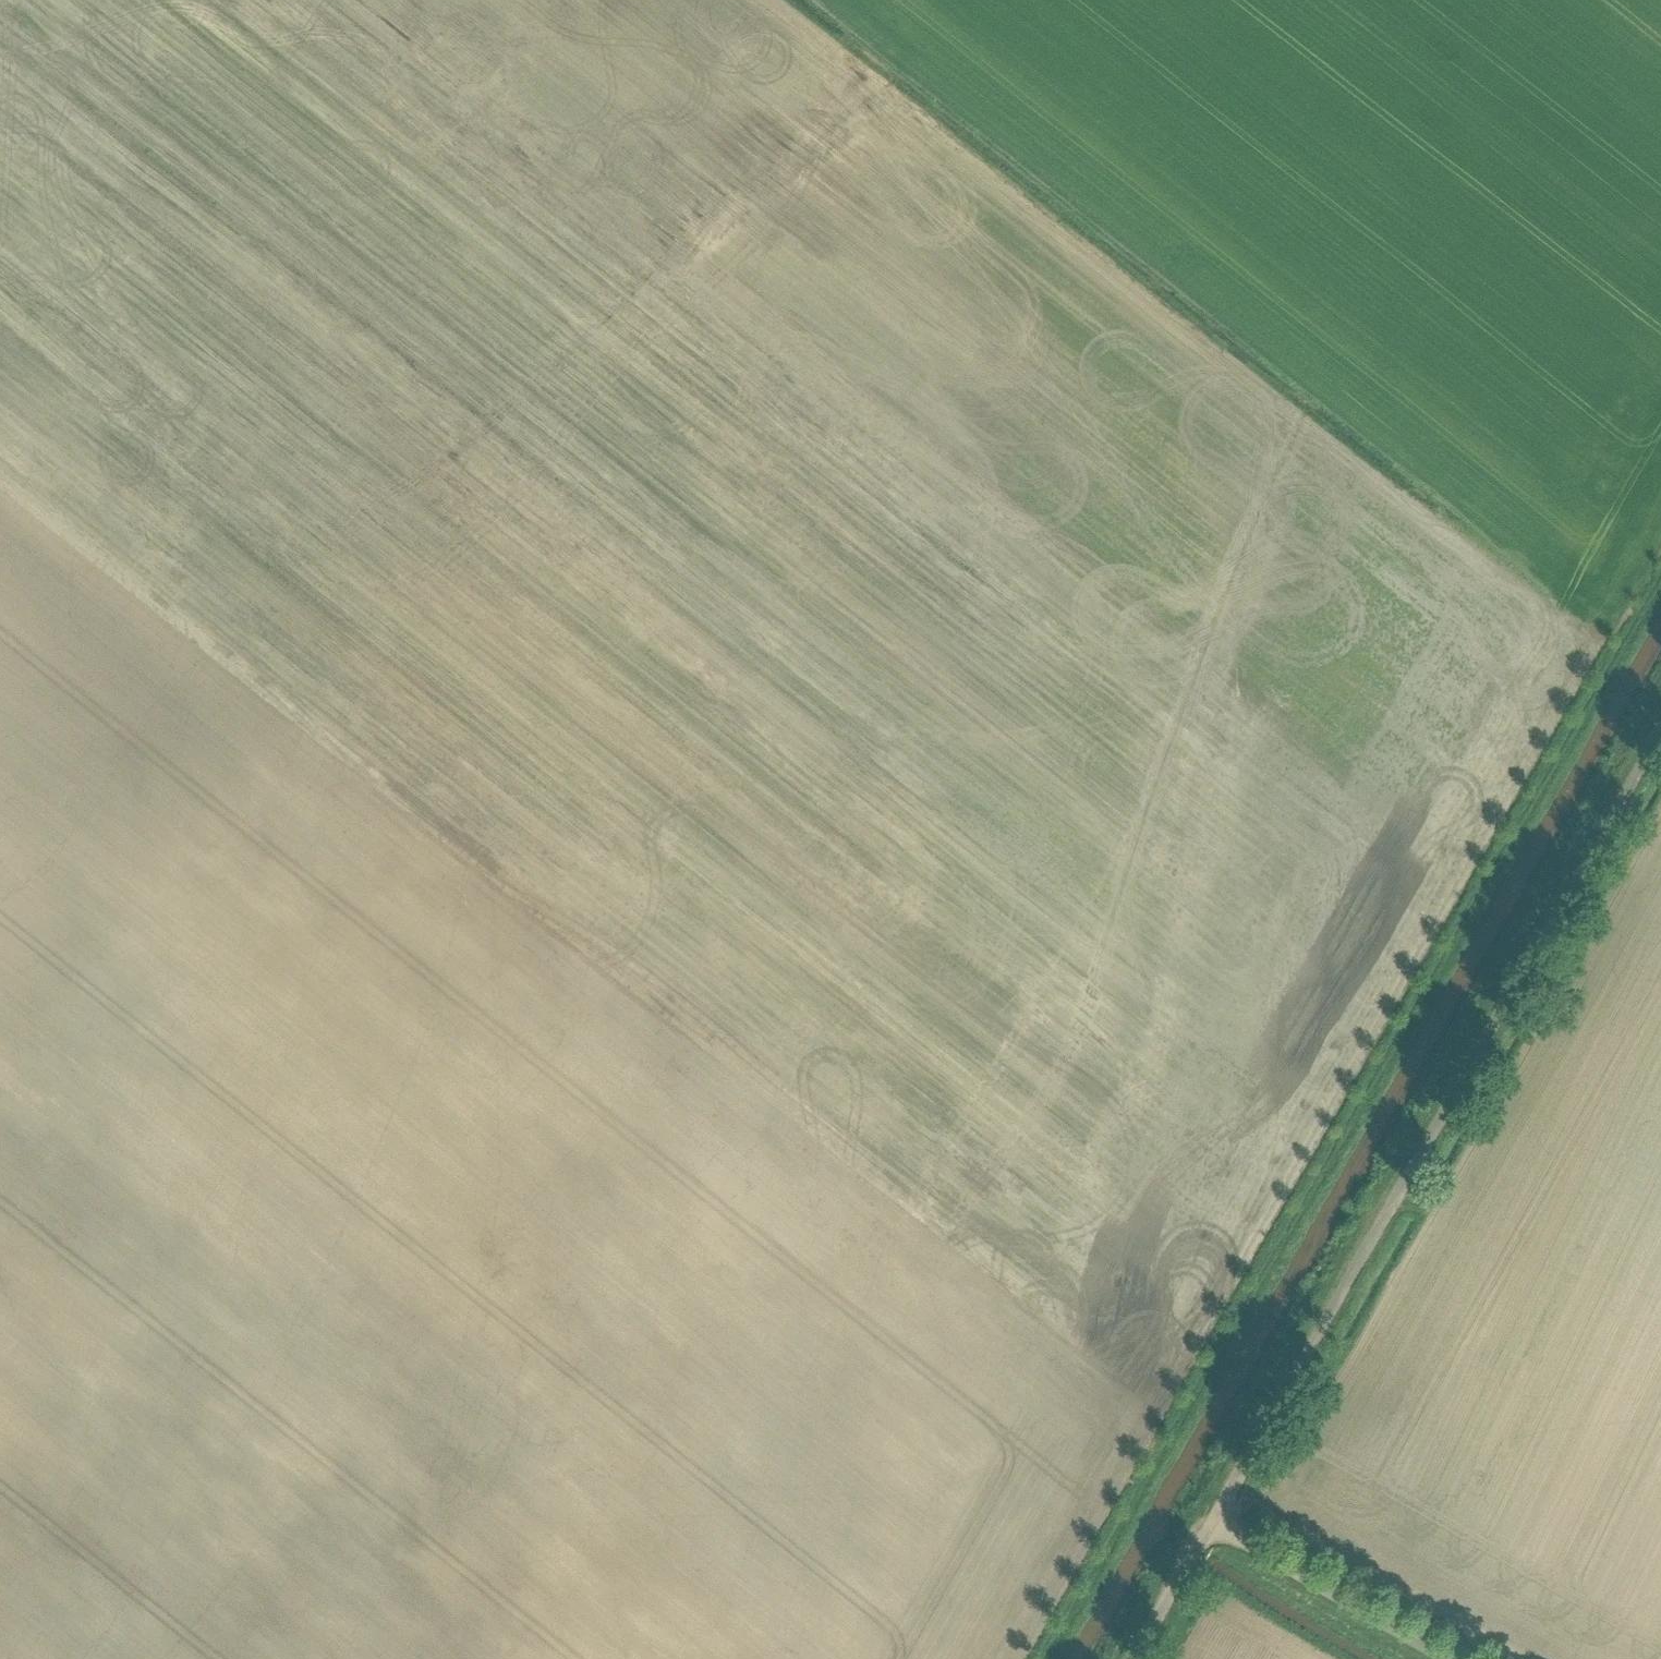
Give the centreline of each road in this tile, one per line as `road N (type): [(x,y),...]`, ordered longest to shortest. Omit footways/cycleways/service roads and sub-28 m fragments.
road 1 (unclassified): [(1193,1514),(1660,709)]
road 2 (unclassified): [(1193,1514),(1448,1658)]
road 3 (unclassified): [(1114,1658),(1193,1514)]

